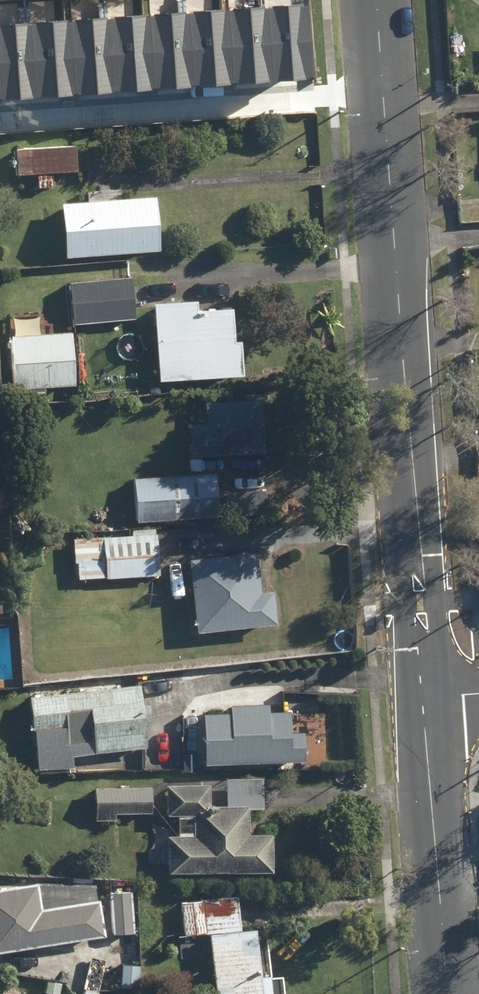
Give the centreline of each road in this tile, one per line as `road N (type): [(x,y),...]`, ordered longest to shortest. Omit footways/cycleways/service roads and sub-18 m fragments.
road 1 (tertiary): [(419,542),(376,0)]
road 2 (tertiary): [(445,993),(422,697)]
road 3 (tertiary): [(419,660),(405,632),(400,575),(419,542)]
road 4 (tertiary): [(419,542),(433,573),(437,629),(419,660)]

